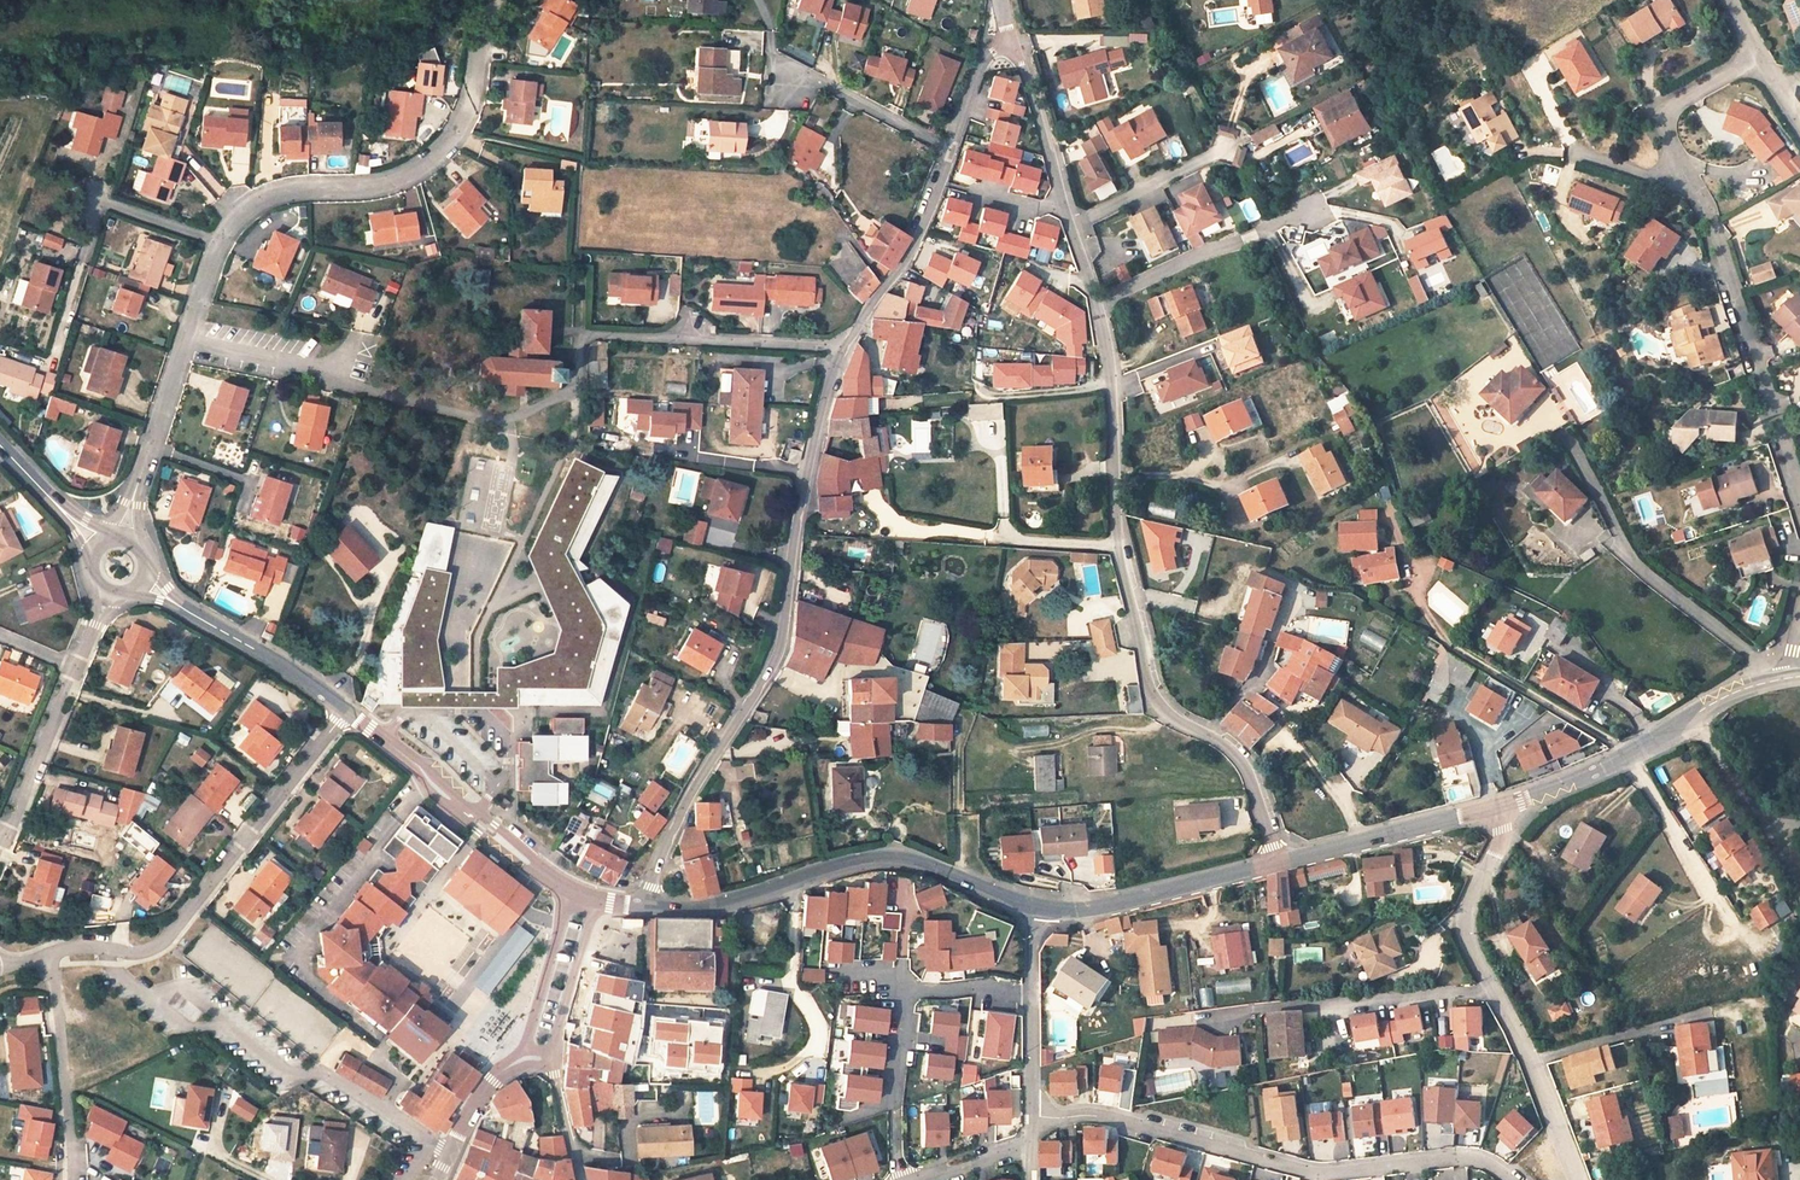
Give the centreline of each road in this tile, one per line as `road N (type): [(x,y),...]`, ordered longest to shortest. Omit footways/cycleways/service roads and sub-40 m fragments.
road 1 (unclassified): [(1013,44),(1097,301),(1110,383),(1118,546),(1150,693),(1165,714),(1207,736)]
road 2 (unclassified): [(644,906),(695,786),(778,653),(804,474),(844,349)]
road 3 (residential): [(1031,1115),(1095,1114),(1313,1172),(1466,1156),(1509,1179)]
road 4 (residential): [(482,37),(474,93),(457,131),(425,165),(376,186),(285,189),(241,210),(219,243),(182,344)]
road 5 (residential): [(346,711),(166,939),(144,951),(53,953)]
road 6 (tertiary): [(644,906),(732,902),(891,859),(926,864),(1035,910)]
road 7 (residential): [(1578,1179),(1532,1061),(1463,931),(1504,834),(1503,808)]
road 8 (residential): [(1687,173),(1707,213),(1799,502)]
road 9 (tertiary): [(1503,808),(1628,756),(1741,690),(1790,676)]
road 10 (residential): [(574,390),(581,344),(592,334),(844,349)]
road 11 (residential): [(1030,994),(907,992),(895,1110),(902,1179)]
road 12 (tertiary): [(346,711),(569,891)]
road 13 (tertiary): [(1035,910),(1100,908),(1279,861)]
road 14 (tertiary): [(141,579),(346,711)]
road 15 (tertiary): [(1279,861),(1503,808)]
road 16 (residential): [(53,953),(69,1179)]
road 17 (unclassified): [(844,349),(913,244),(949,151)]
road 18 (residential): [(182,344),(121,543)]
road 19 (residential): [(362,387),(339,375),(182,344)]
road 20 (residential): [(4,836),(75,665)]
road 21 (tertiary): [(569,891),(515,1060)]
road 22 (residential): [(788,84),(824,85),(949,151)]
road 23 (residential): [(1760,54),(1672,109),(1666,129),(1687,173)]
road 24 (tertiary): [(551,1057),(601,900)]
road 25 (residential): [(451,1154),(313,1075)]
road 26 (unclassified): [(1207,736),(1246,772),(1279,861)]
road 27 (tertiary): [(0,445),(100,550)]
road 28 (unclassified): [(949,151),(983,58),(1013,44)]
road 29 (residential): [(1031,1115),(1030,994)]
road 30 (residential): [(1030,1140),(916,1179)]

